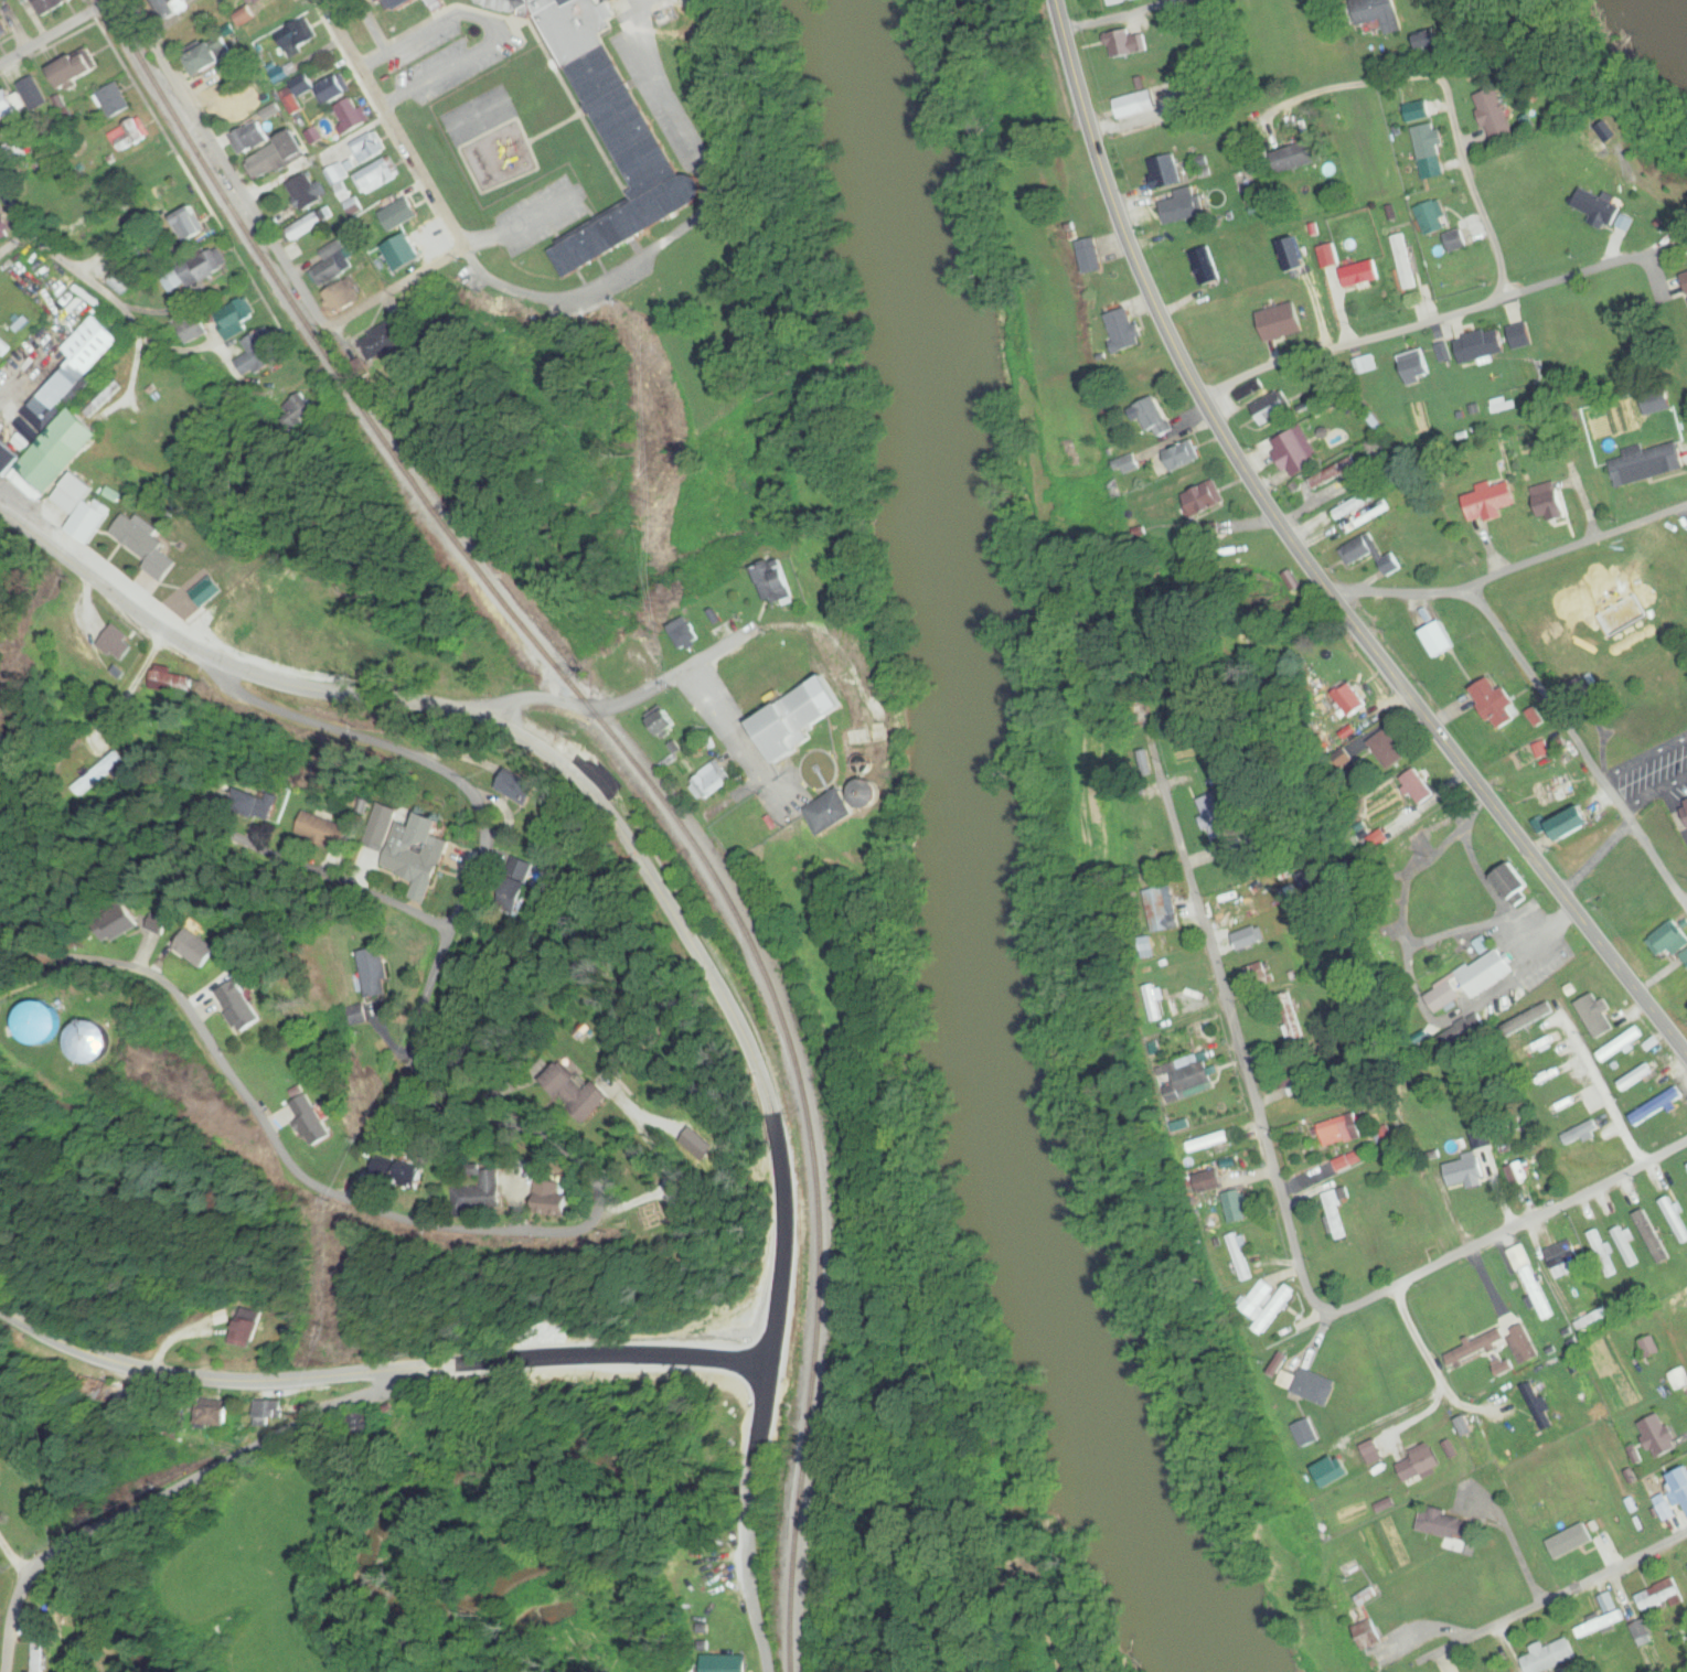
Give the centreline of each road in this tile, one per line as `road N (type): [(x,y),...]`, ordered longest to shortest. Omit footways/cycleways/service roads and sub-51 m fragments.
road 1 (residential): [(238,669),(238,694),(415,757),(472,797),(484,843),(418,1032),(418,1068),(447,1113),(480,1129),(536,1135),(580,1168),(597,1205),(595,1228),(526,1235),(448,1231),(351,1204),(298,1175),(160,985),(0,942)]
road 2 (secondary): [(1686,1054),(1250,480),(1183,360),(1125,231),(1056,0)]
road 3 (tertiary): [(775,1277),(782,1196),(768,1108),(745,1043),(638,859),(570,775),(473,719),(238,669),(148,620),(0,512)]
road 4 (residential): [(1686,1145),(1359,1306),(1320,1305),(1301,1266),(1155,758)]
road 5 (tertiary): [(0,1309),(72,1347),(147,1370),(268,1381),(676,1346),(747,1317),(775,1277)]
road 6 (residential): [(1202,397),(1275,364),(1487,304),(1502,278),(1439,81),(1304,98),(1273,110),(1267,129)]
road 7 (residential): [(5,1671),(15,1610),(52,1556),(323,1410),(389,1390),(404,1370)]
road 8 (residential): [(327,328),(122,0)]
road 9 (residential): [(1469,586),(1686,906)]
road 10 (residential): [(1327,590),(1459,589),(1686,507)]
road 11 (residential): [(1426,1660),(1686,1534)]
road 12 (residential): [(466,248),(322,0)]
road 13 (residential): [(450,936),(195,826)]
road 14 (residential): [(748,1543),(775,1277)]
road 15 (residential): [(473,719),(537,696),(590,708),(621,705),(669,680),(683,683),(697,699)]
road 16 (residential): [(327,328),(466,248)]
road 17 (residential): [(764,1398),(724,1374),(623,1351)]
road 18 (residential): [(29,233),(141,333)]
road 19 (residential): [(767,1671),(748,1543)]
road 20 (residential): [(0,64),(106,0)]

